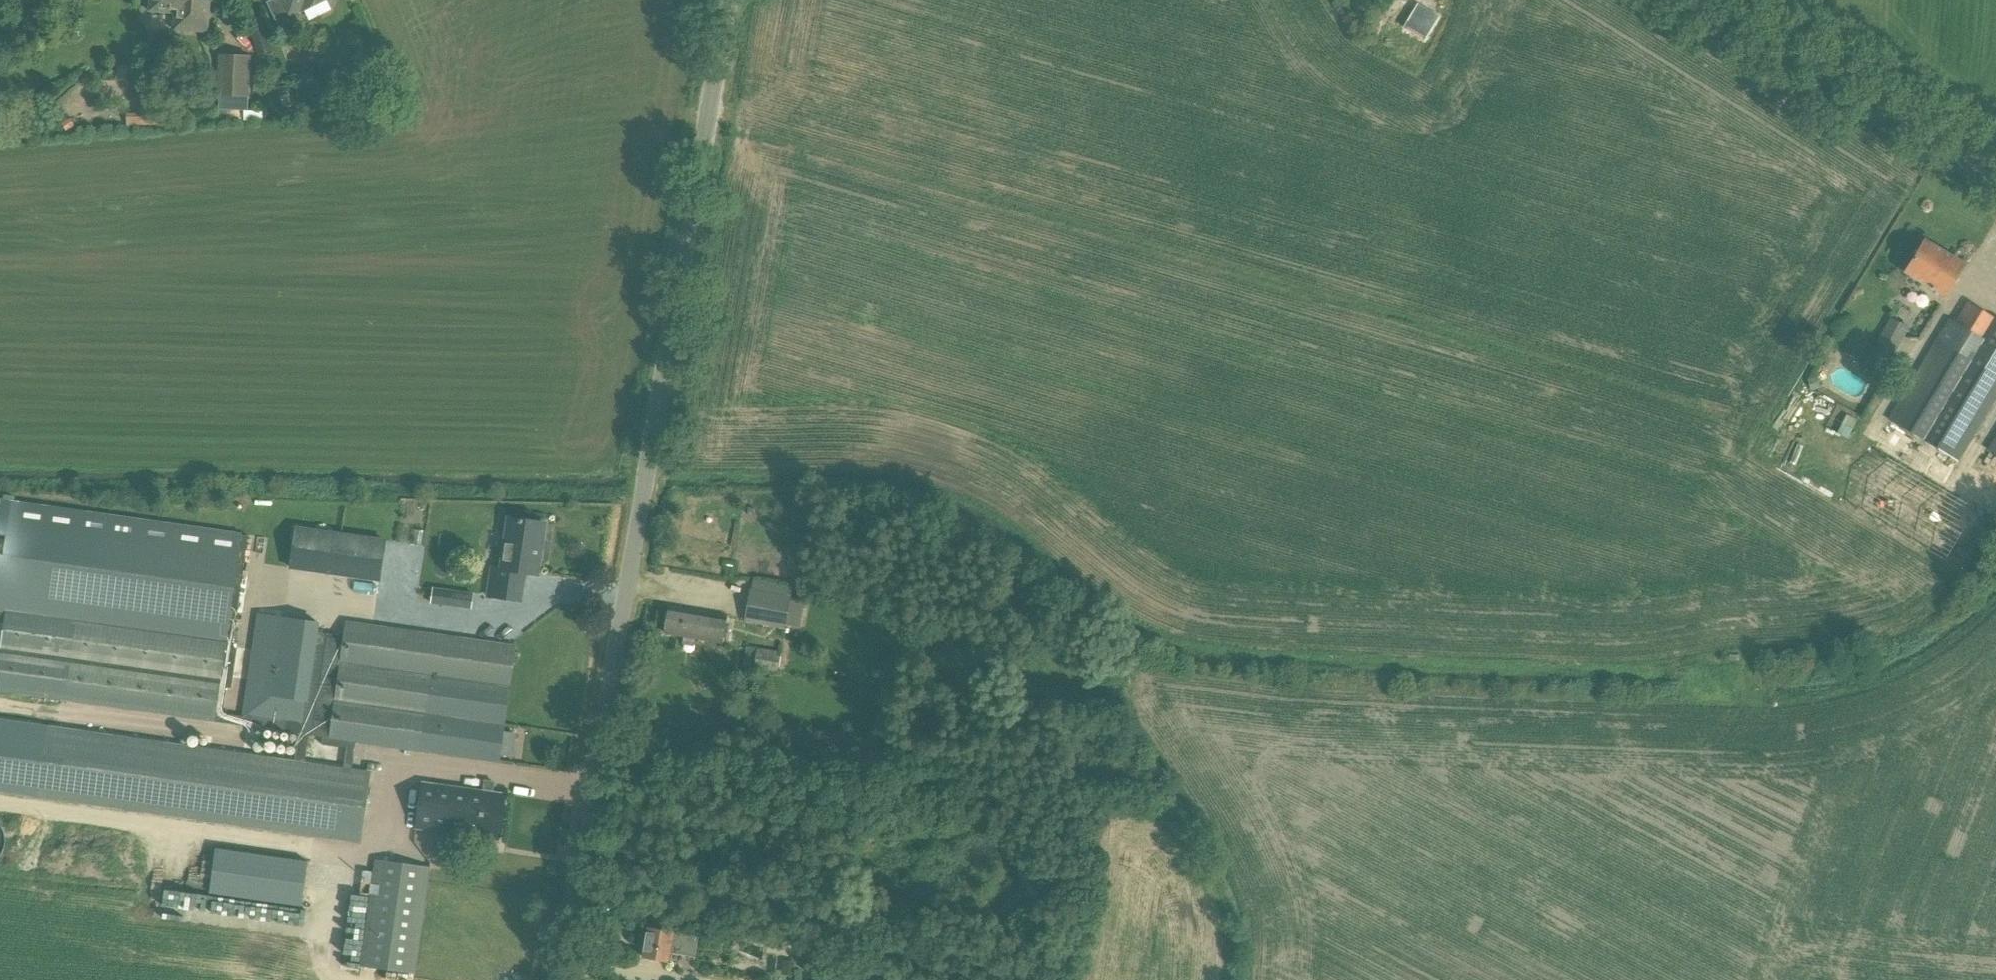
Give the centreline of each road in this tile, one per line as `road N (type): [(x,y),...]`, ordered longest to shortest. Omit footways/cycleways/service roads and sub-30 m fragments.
road 1 (tertiary): [(558,979),(734,0)]
road 2 (unclassified): [(1995,175),(1709,0)]

